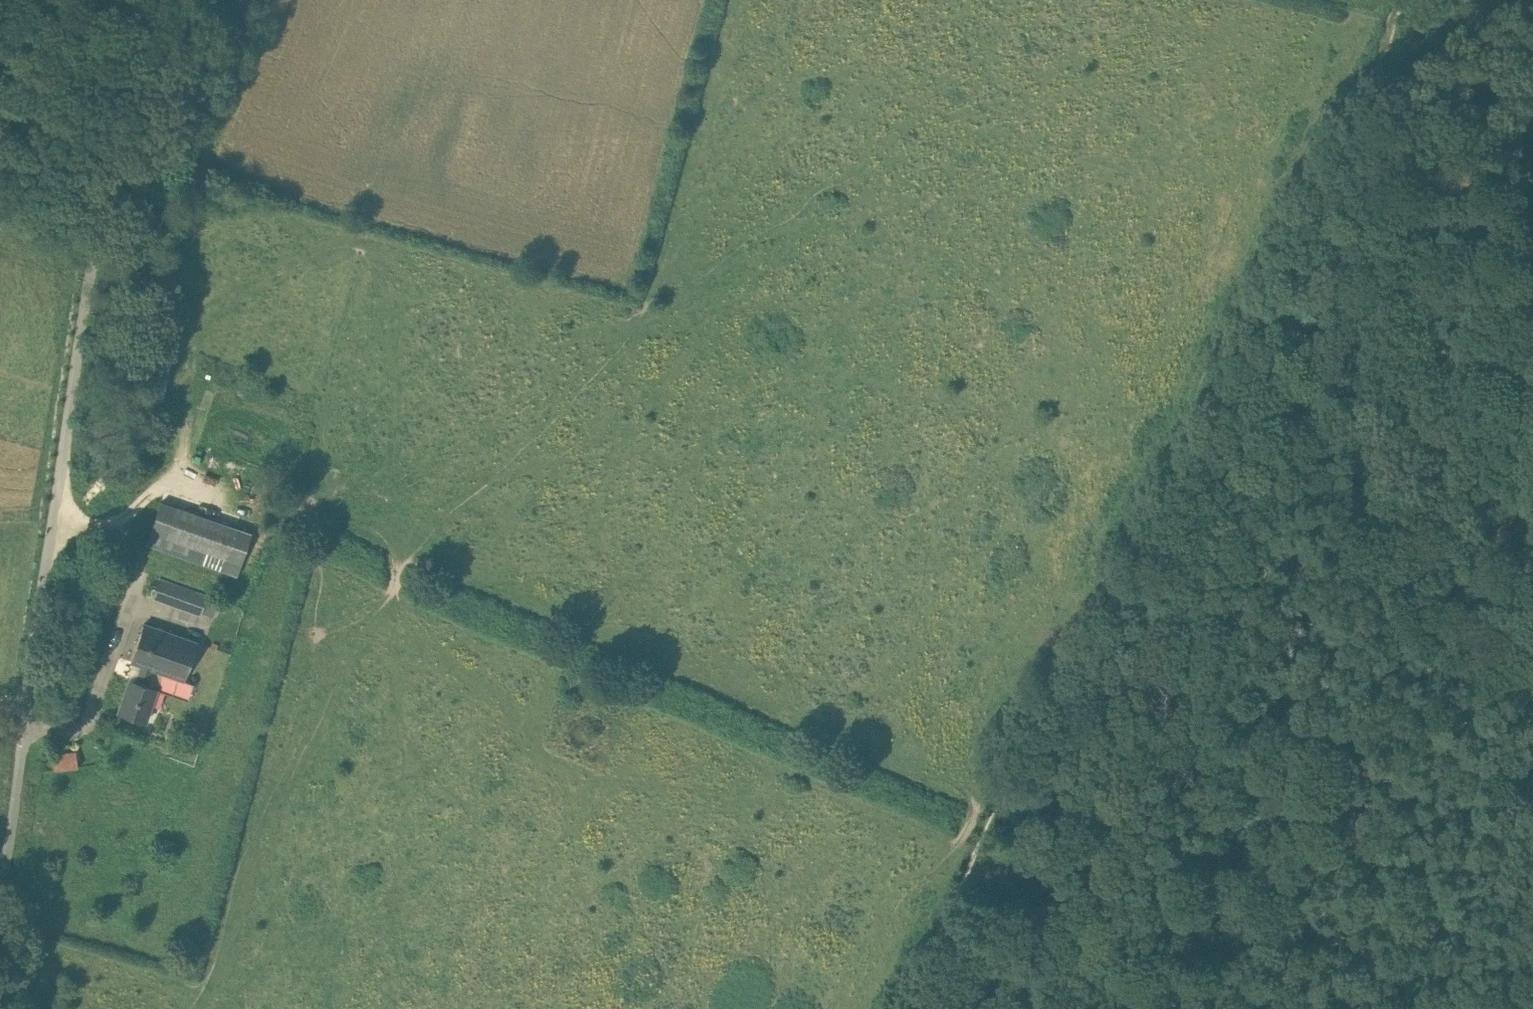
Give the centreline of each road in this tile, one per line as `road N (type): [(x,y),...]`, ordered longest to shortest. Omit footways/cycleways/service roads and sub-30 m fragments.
road 1 (unclassified): [(0,886),(94,261),(156,0)]

